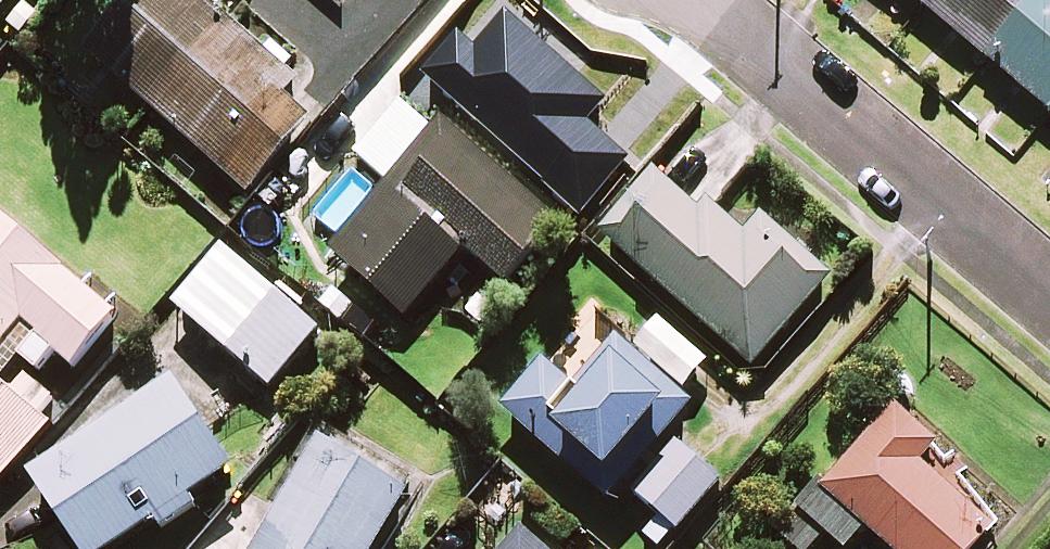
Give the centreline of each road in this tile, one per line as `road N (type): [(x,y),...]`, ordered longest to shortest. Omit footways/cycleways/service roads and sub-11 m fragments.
road 1 (residential): [(709,0),(1049,289)]

